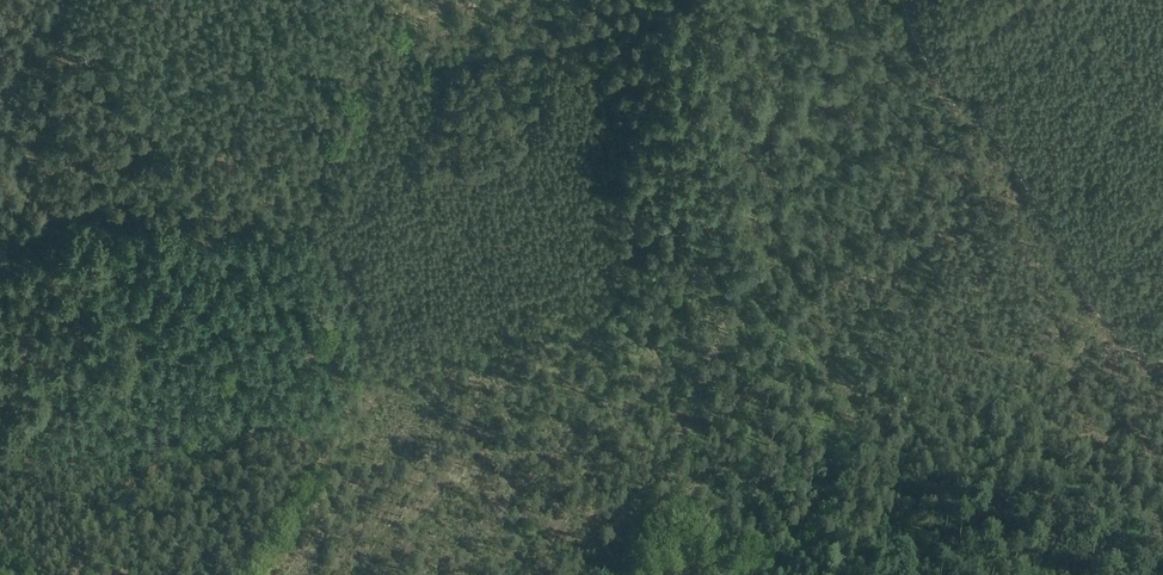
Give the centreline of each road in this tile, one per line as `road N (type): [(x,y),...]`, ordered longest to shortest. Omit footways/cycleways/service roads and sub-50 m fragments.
road 1 (track): [(904,0),(950,104),(990,131),(1095,309),(1153,370)]

